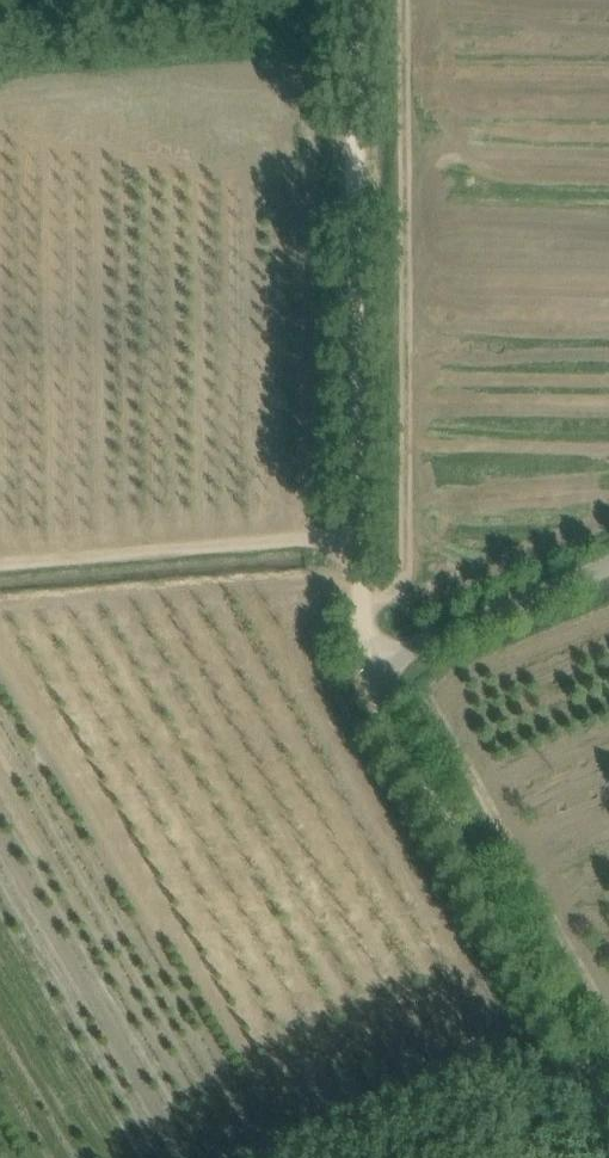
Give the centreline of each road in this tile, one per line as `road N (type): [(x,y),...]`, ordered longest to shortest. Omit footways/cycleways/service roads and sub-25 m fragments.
road 1 (track): [(355,0),(360,670)]
road 2 (unclassified): [(608,1116),(360,670)]
road 3 (track): [(359,550),(0,576)]
road 4 (residential): [(360,670),(608,564)]

